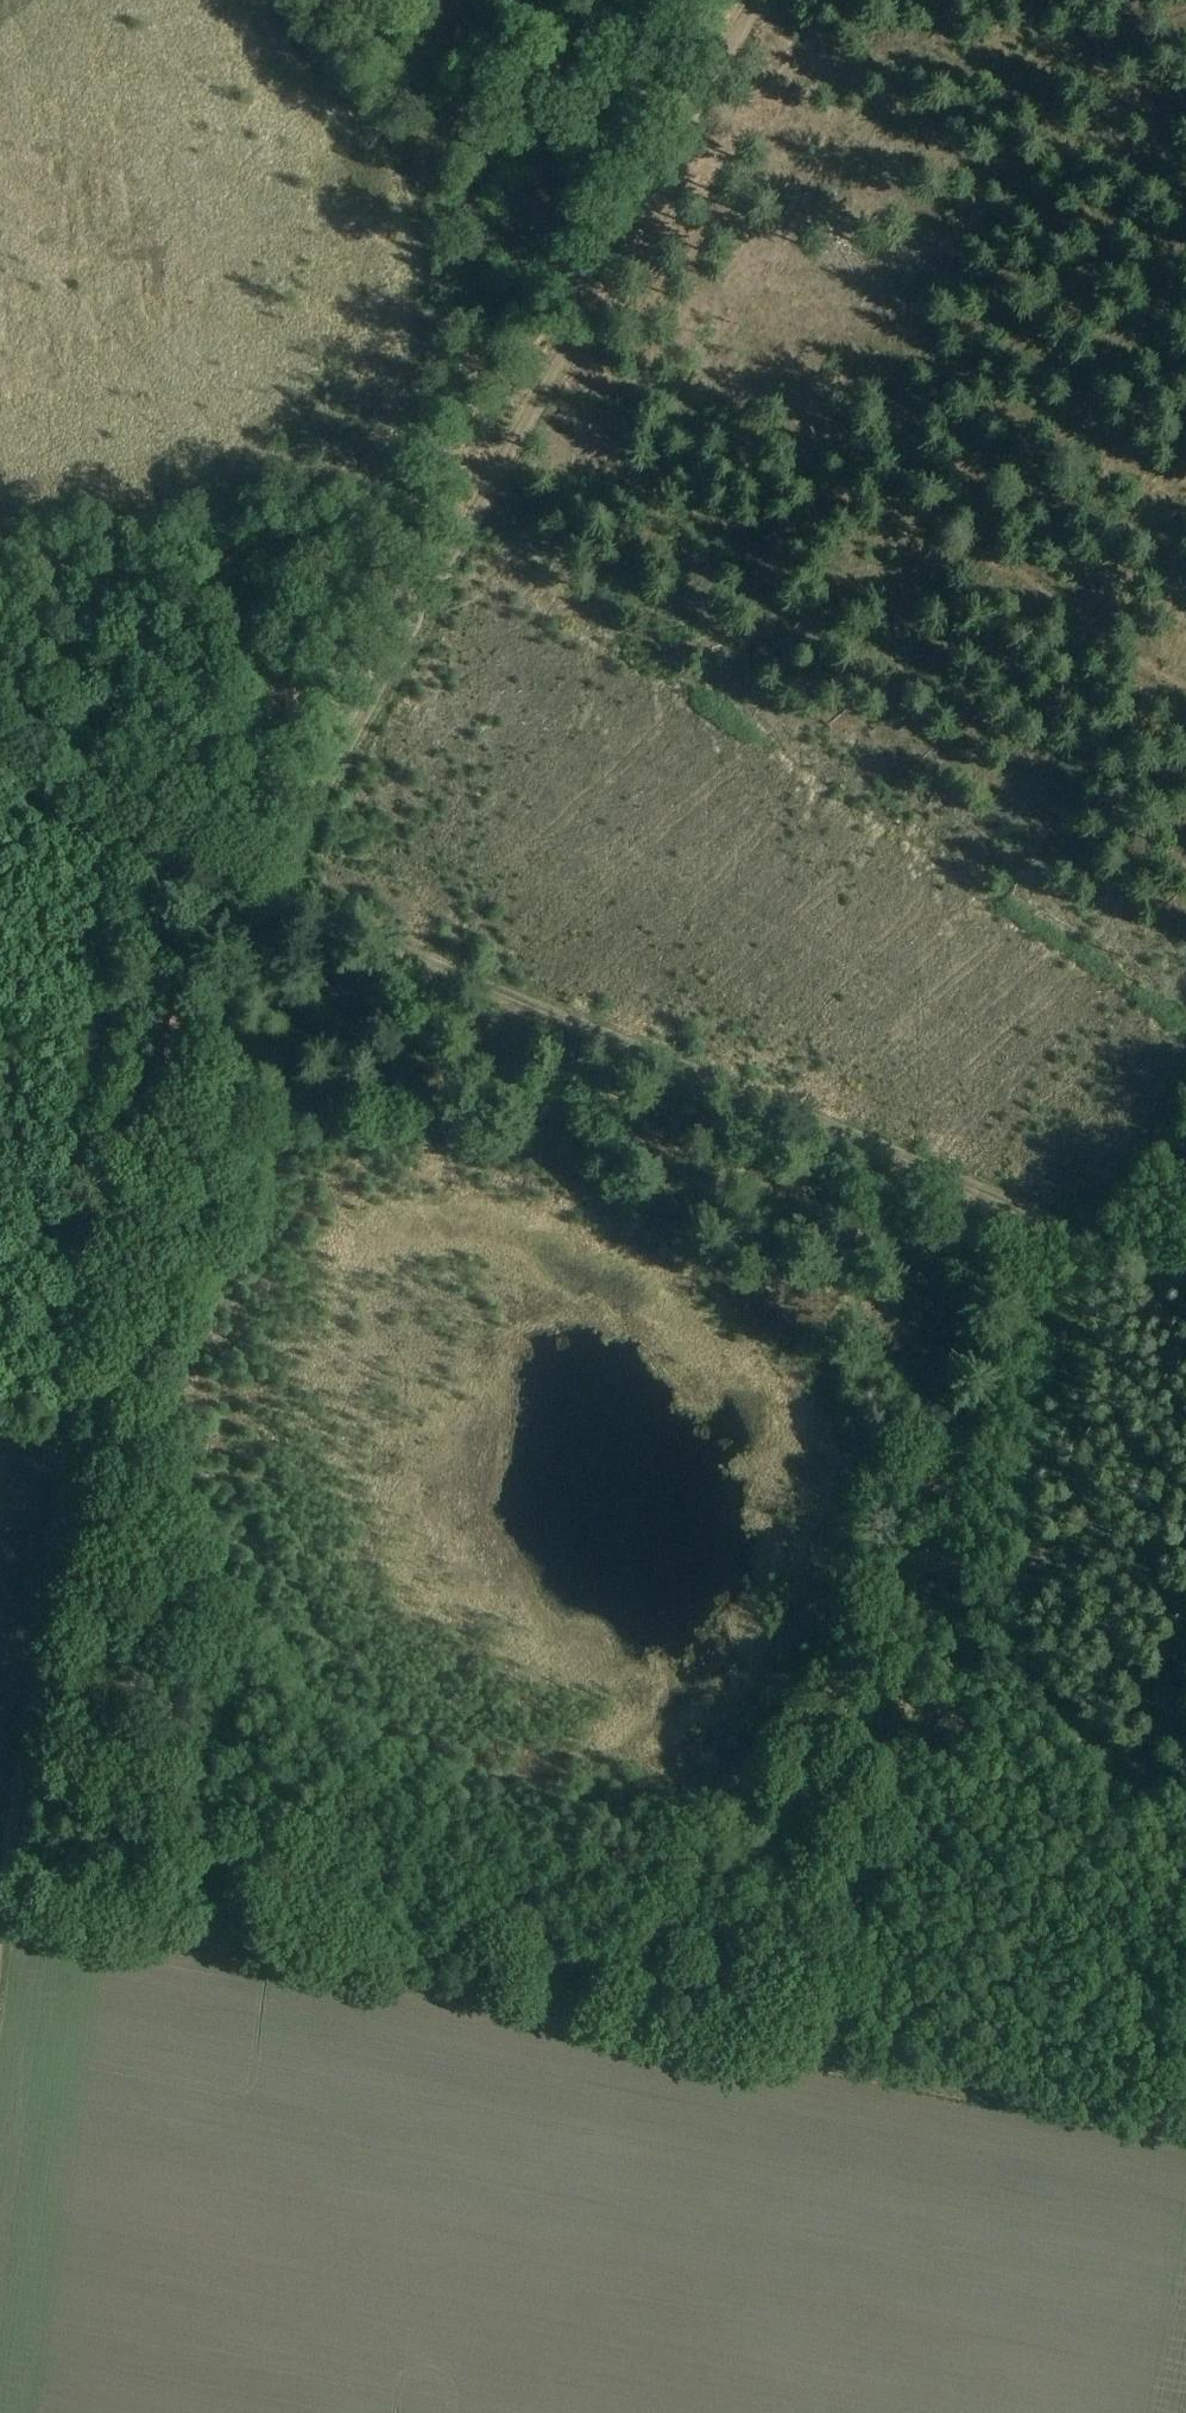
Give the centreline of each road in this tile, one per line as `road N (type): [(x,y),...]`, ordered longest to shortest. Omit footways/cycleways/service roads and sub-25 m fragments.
road 1 (track): [(0,1945),(92,1255),(130,1162),(225,986),(263,888),(772,0)]
road 2 (track): [(0,801),(363,925),(1185,1275)]

